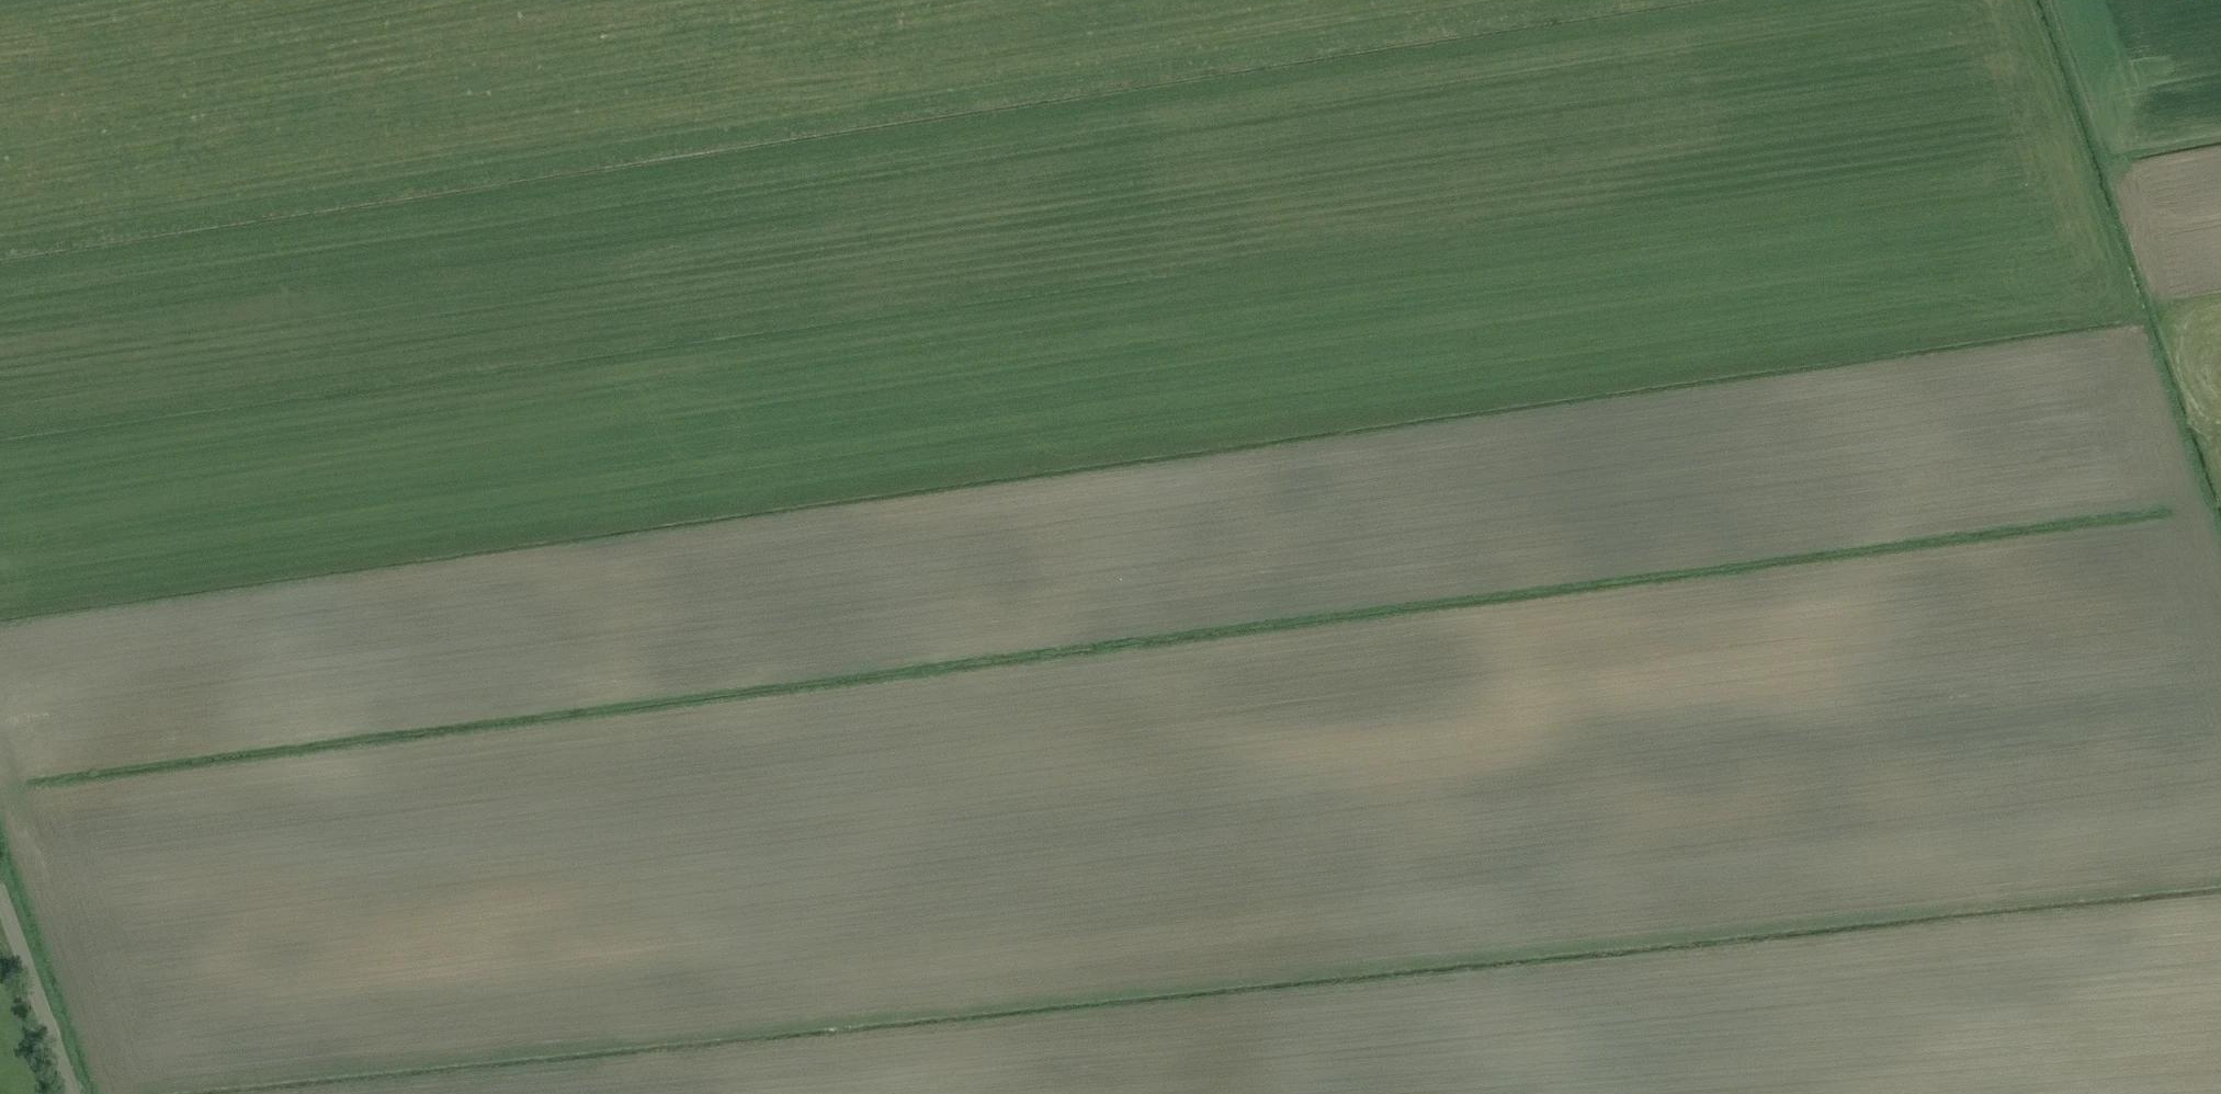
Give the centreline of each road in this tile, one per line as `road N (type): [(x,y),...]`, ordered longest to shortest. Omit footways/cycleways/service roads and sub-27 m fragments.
road 1 (unclassified): [(71,1093),(0,894)]

